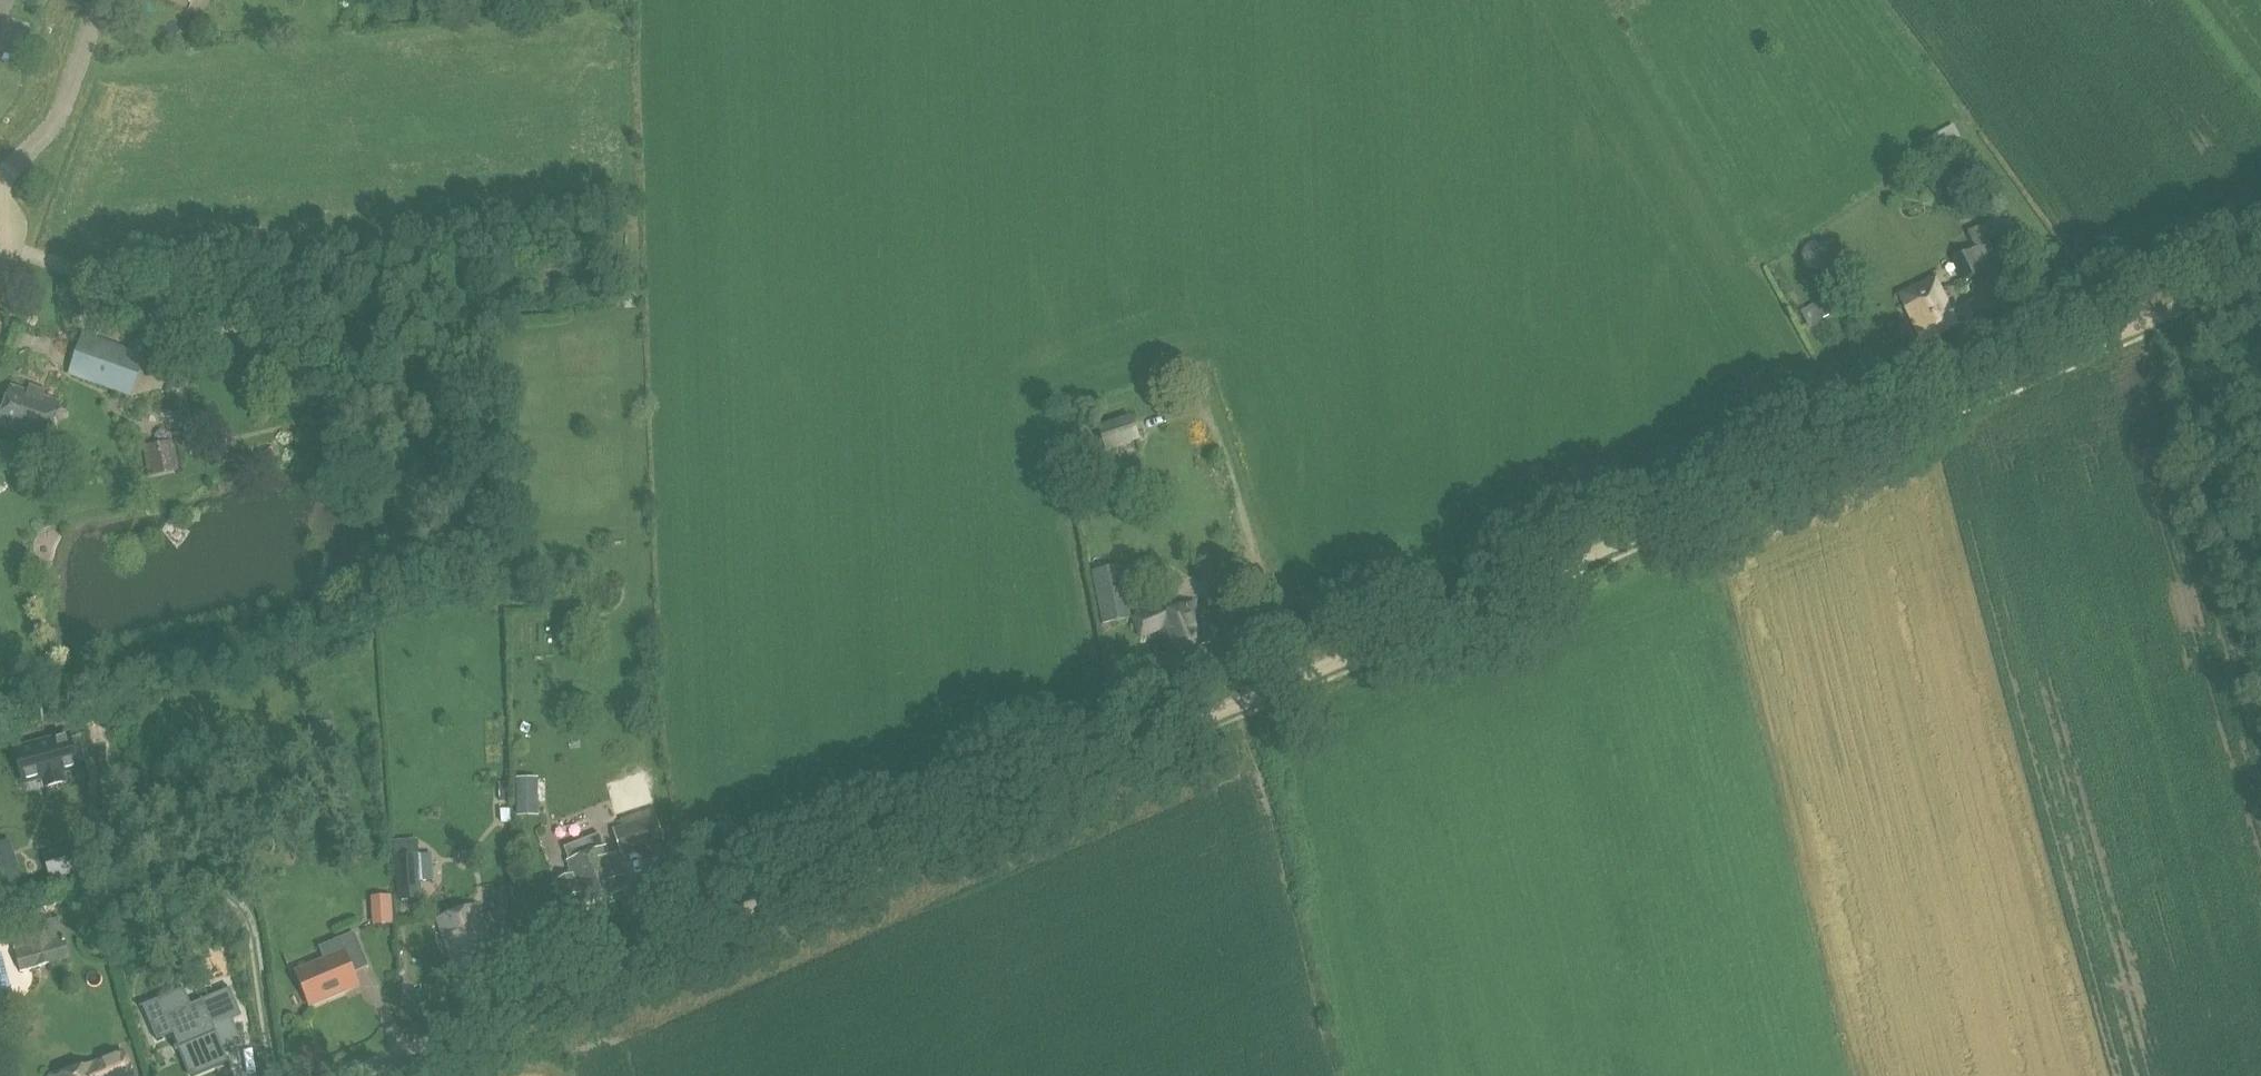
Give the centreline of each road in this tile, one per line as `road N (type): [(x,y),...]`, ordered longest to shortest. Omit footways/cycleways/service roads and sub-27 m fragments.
road 1 (track): [(749,916),(2260,273)]
road 2 (unclassified): [(358,1075),(749,916)]
road 3 (residential): [(0,183),(57,128),(103,0)]

